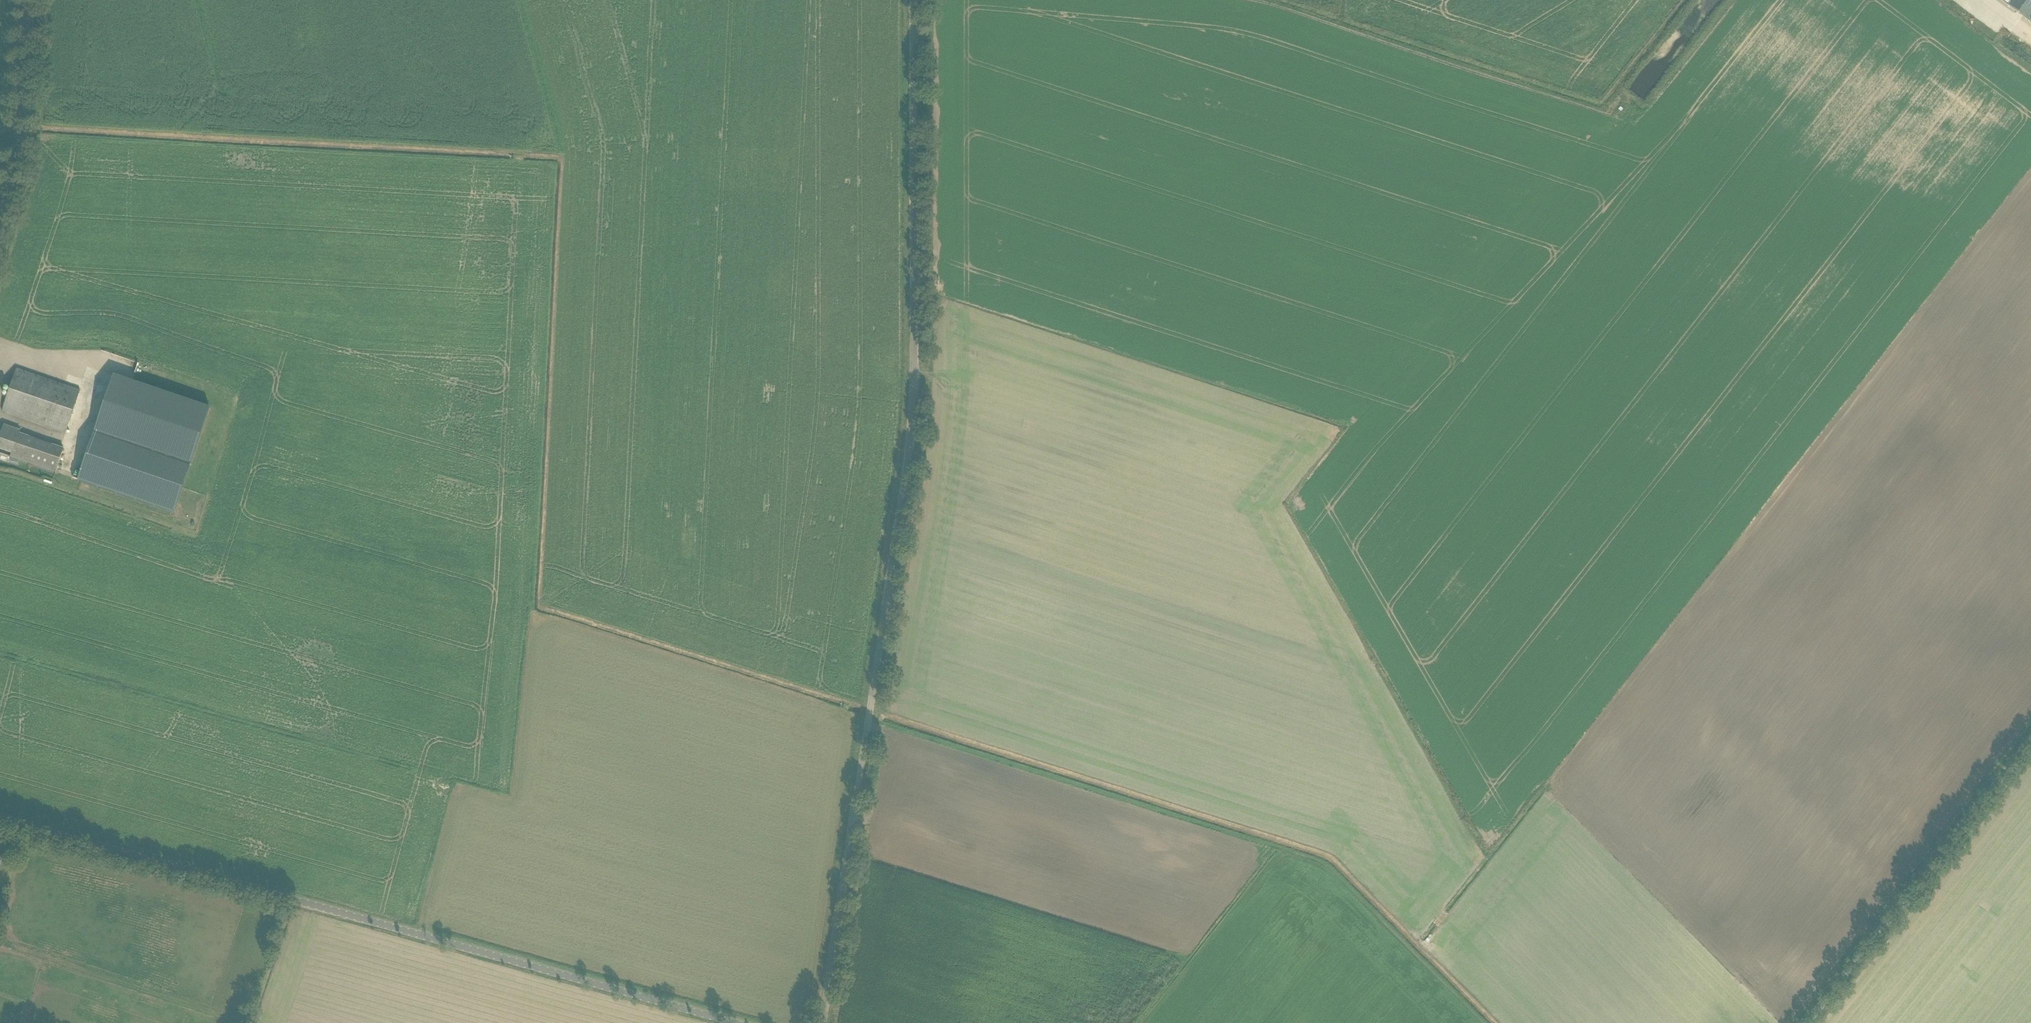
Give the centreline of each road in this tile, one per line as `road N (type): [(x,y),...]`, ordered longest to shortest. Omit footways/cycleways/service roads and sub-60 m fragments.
road 1 (unclassified): [(820,1022),(904,481),(913,378),(913,0)]
road 2 (unclassified): [(731,1022),(0,818)]
road 3 (unclassified): [(1810,1022),(2030,750)]
road 4 (unclassified): [(0,232),(20,155),(28,0)]

